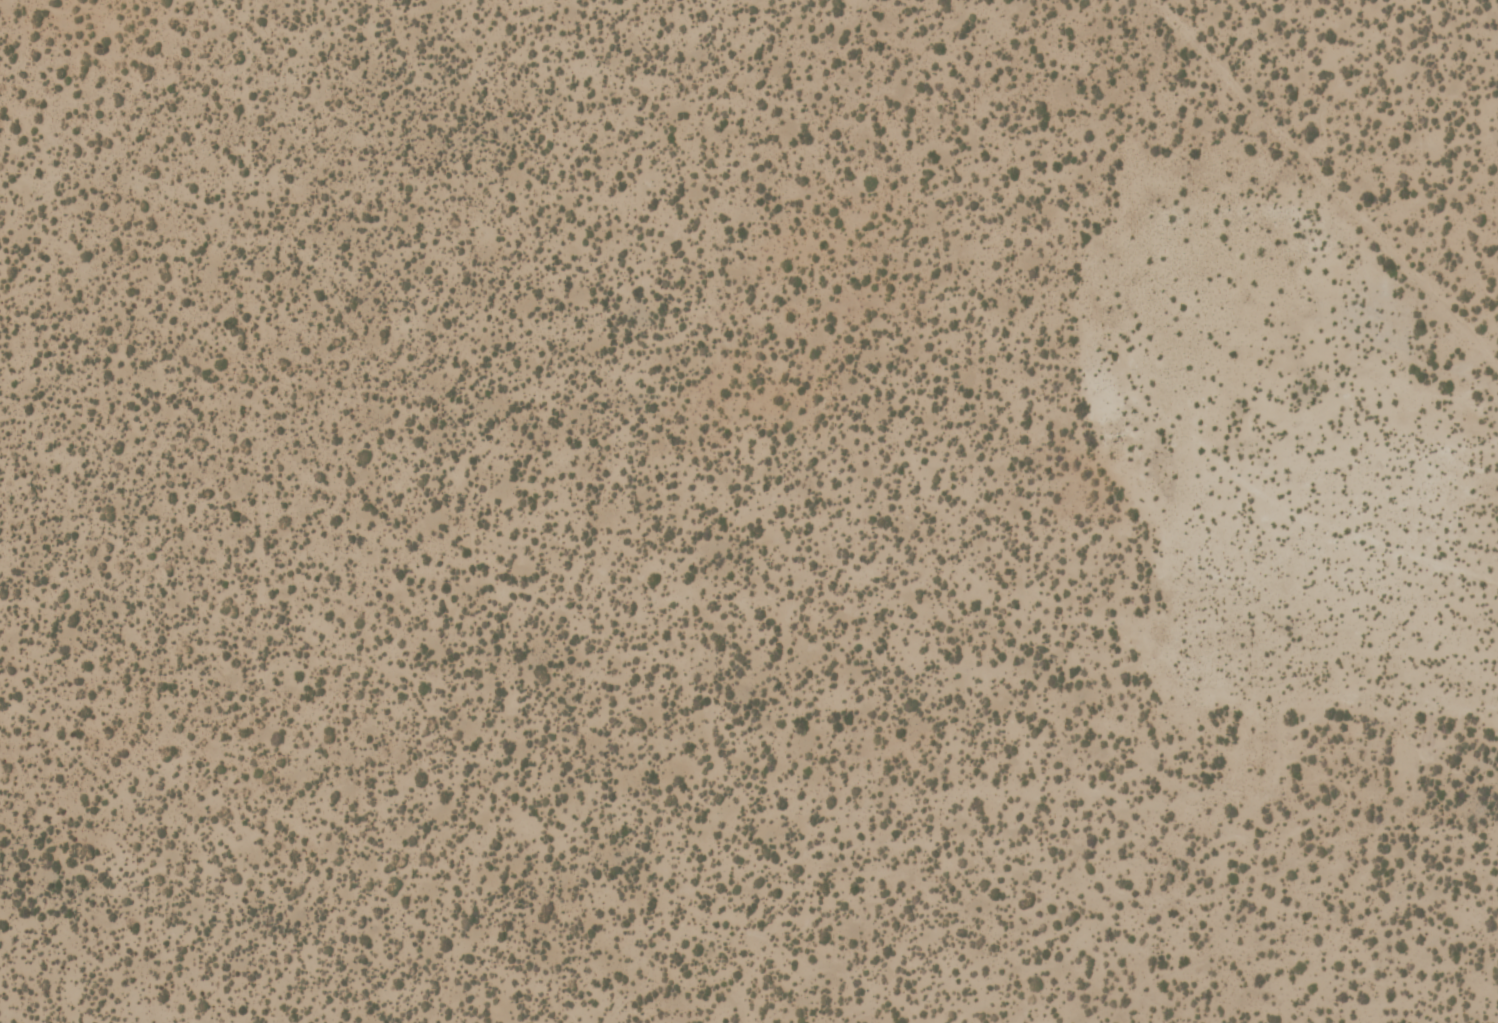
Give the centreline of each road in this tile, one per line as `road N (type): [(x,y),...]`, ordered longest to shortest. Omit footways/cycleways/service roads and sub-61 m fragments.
road 1 (track): [(1159,0),(1497,362)]

